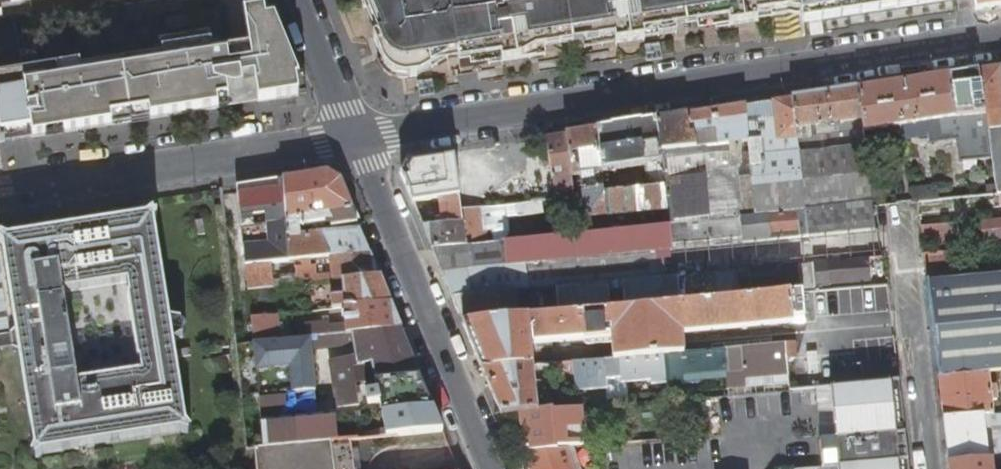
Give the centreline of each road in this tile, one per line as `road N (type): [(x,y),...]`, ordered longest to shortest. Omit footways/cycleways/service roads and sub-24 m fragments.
road 1 (residential): [(353,139),(1000,36)]
road 2 (residential): [(353,139),(484,468)]
road 3 (residential): [(923,468),(889,220)]
road 4 (residential): [(217,163),(243,405)]
road 5 (residential): [(0,195),(217,163)]
road 6 (residential): [(298,0),(353,139)]
road 7 (residential): [(217,163),(353,139)]

